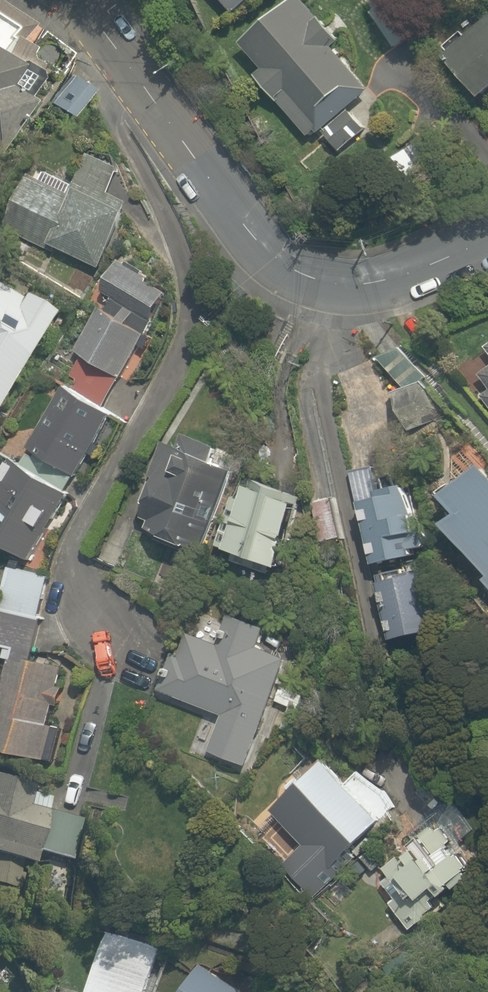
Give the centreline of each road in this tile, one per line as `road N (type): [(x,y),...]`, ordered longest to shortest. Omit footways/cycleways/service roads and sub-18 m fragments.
road 1 (tertiary): [(487,242),(362,288),(305,281),(265,251),(100,24),(73,0)]

